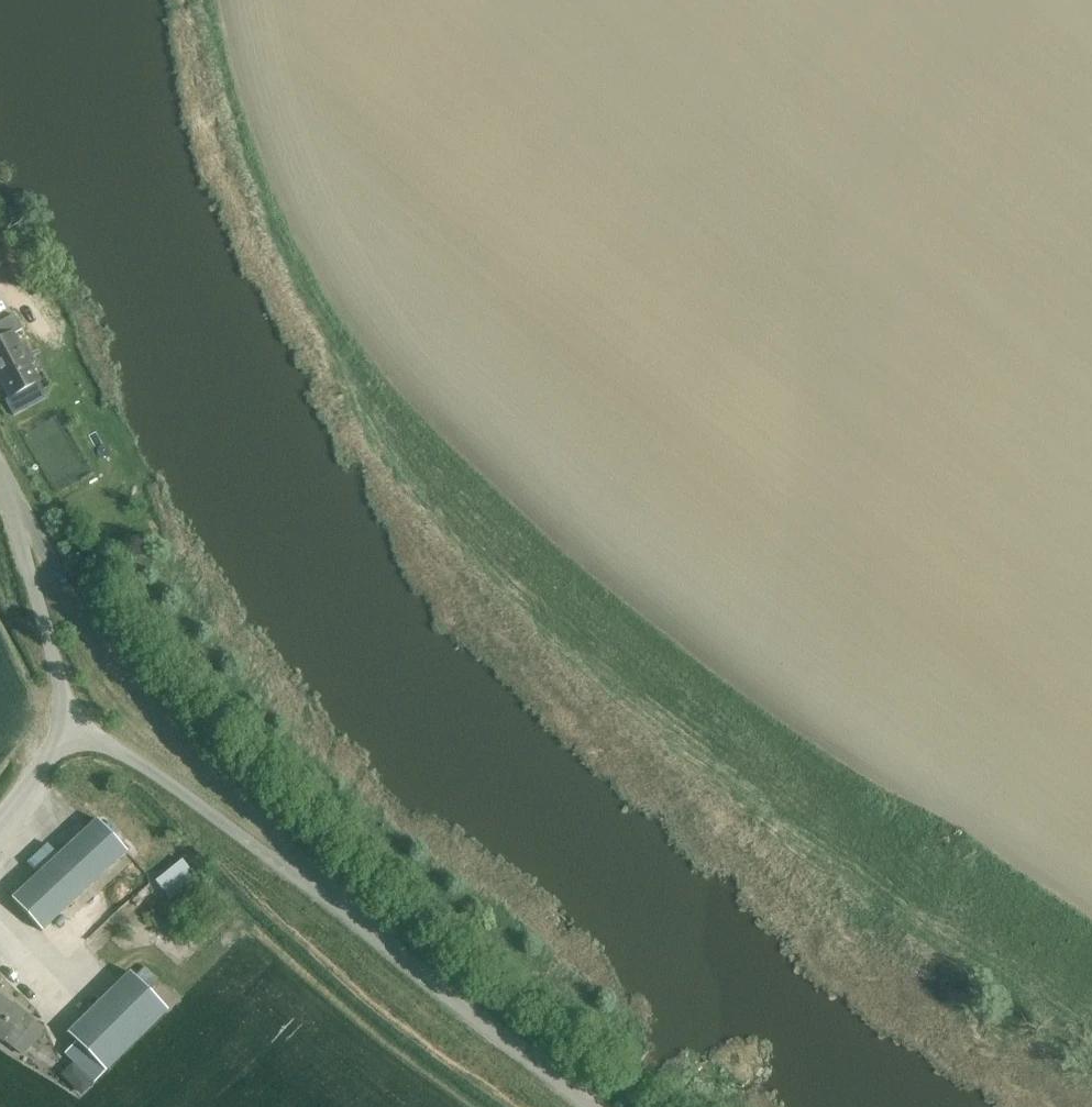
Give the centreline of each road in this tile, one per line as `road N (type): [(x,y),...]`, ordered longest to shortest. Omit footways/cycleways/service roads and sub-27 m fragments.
road 1 (unclassified): [(335,898),(170,734),(116,664),(16,498)]
road 2 (unclassified): [(591,1106),(335,898)]
road 3 (unclassified): [(72,734),(335,898)]
road 4 (unclassified): [(16,498),(72,734)]

